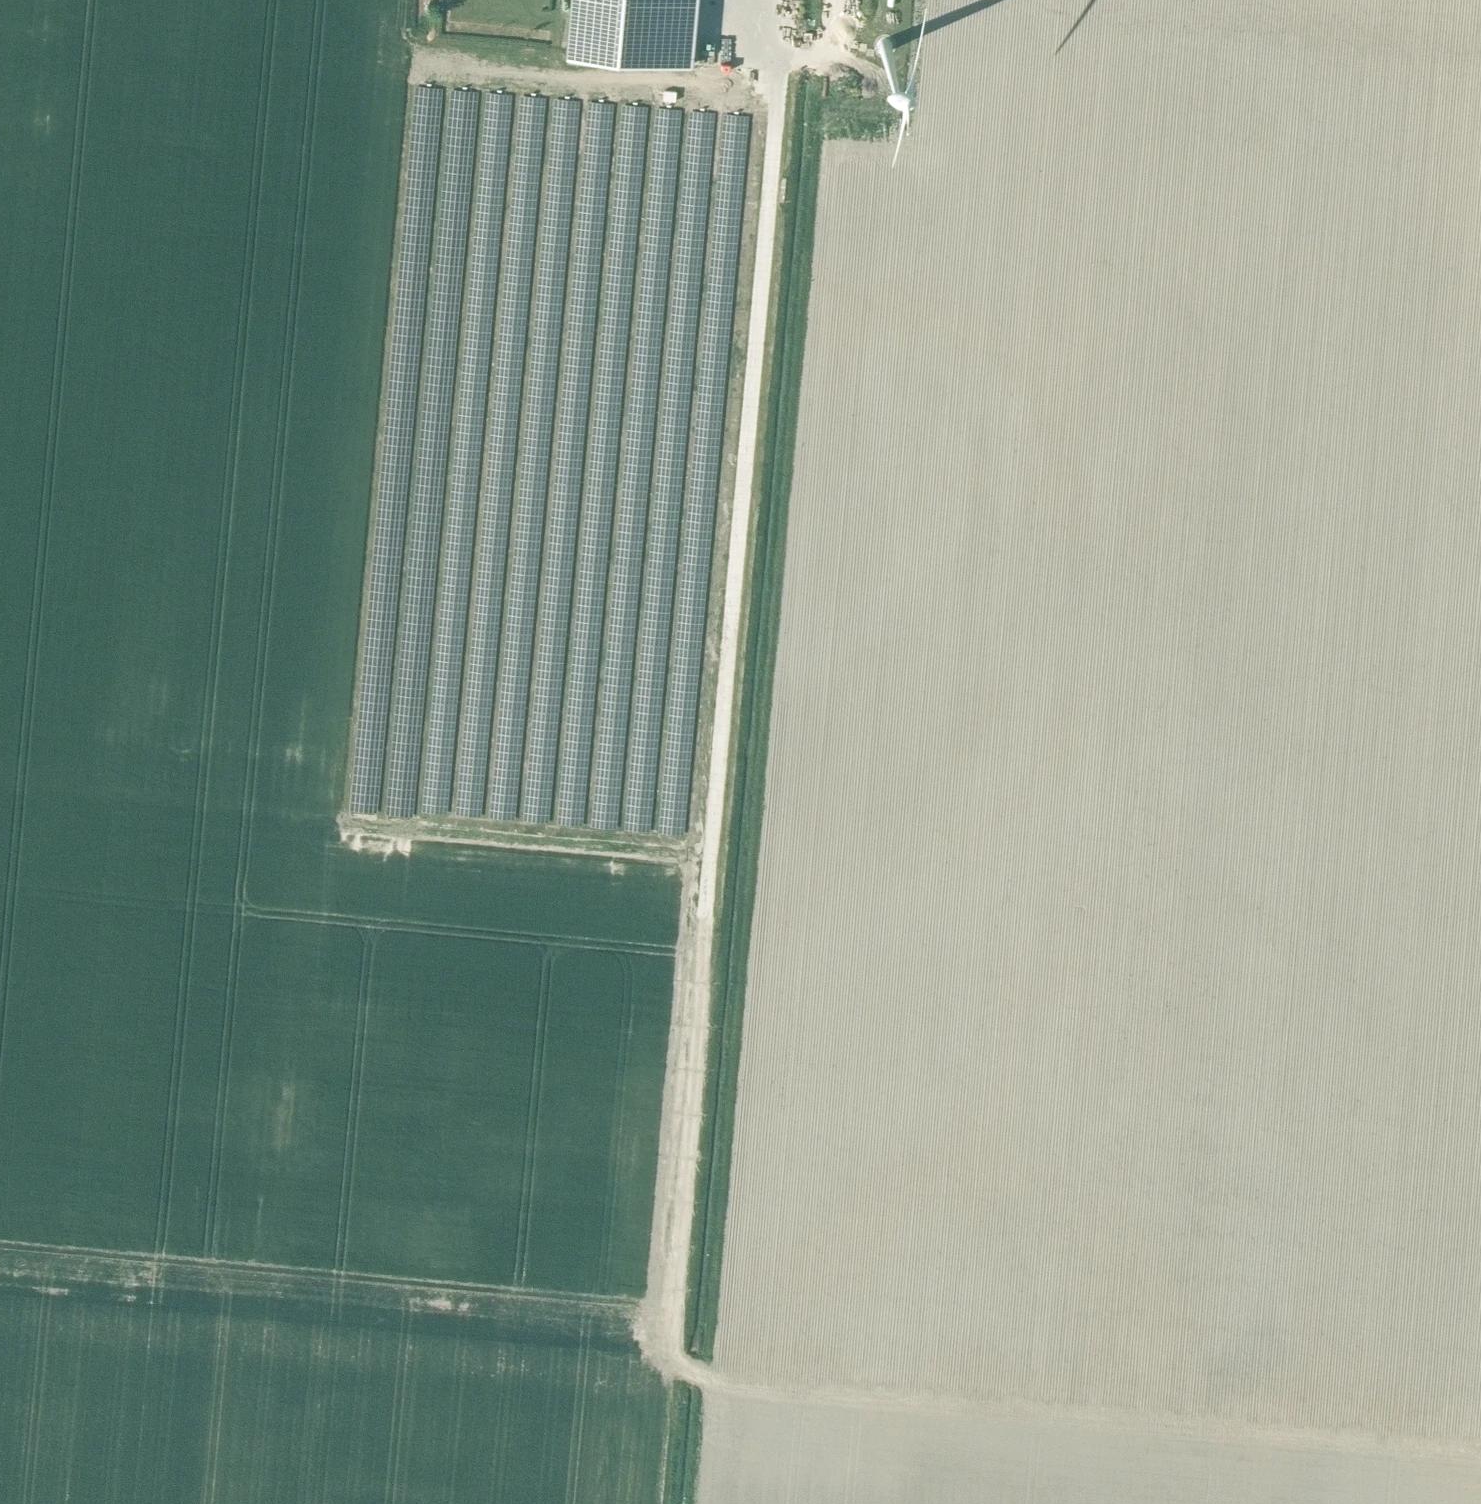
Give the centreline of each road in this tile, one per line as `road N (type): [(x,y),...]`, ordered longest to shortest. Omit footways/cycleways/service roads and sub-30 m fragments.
road 1 (track): [(764,0),(775,125),(703,905)]

